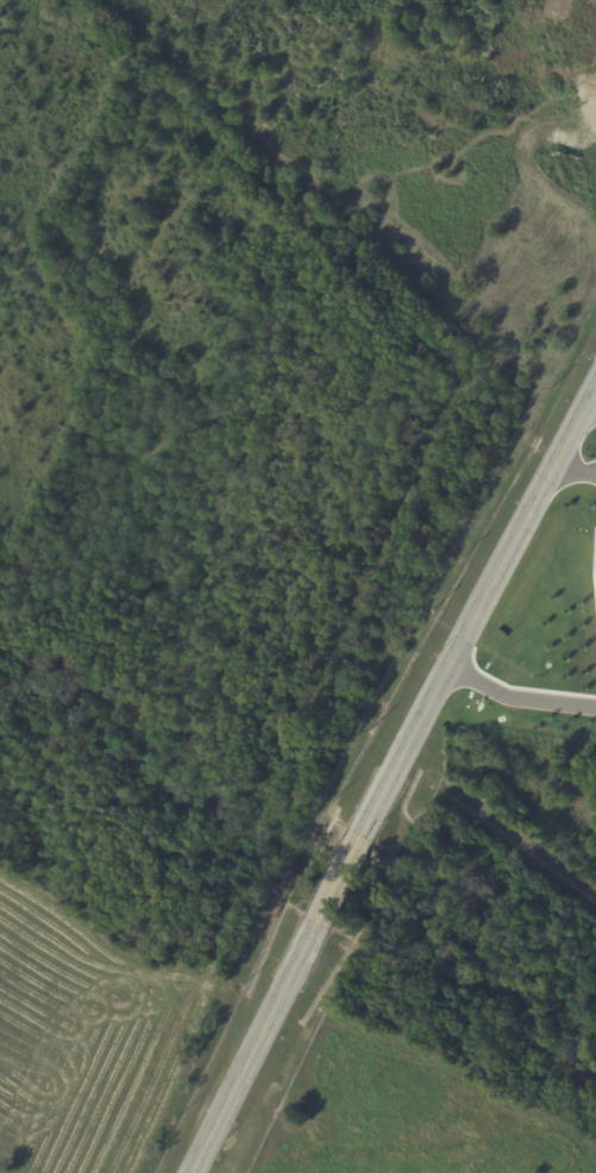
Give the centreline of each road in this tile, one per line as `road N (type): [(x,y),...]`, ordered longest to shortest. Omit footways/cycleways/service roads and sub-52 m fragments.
road 1 (residential): [(595,378),(362,835)]
road 2 (residential): [(318,922),(189,1172)]

